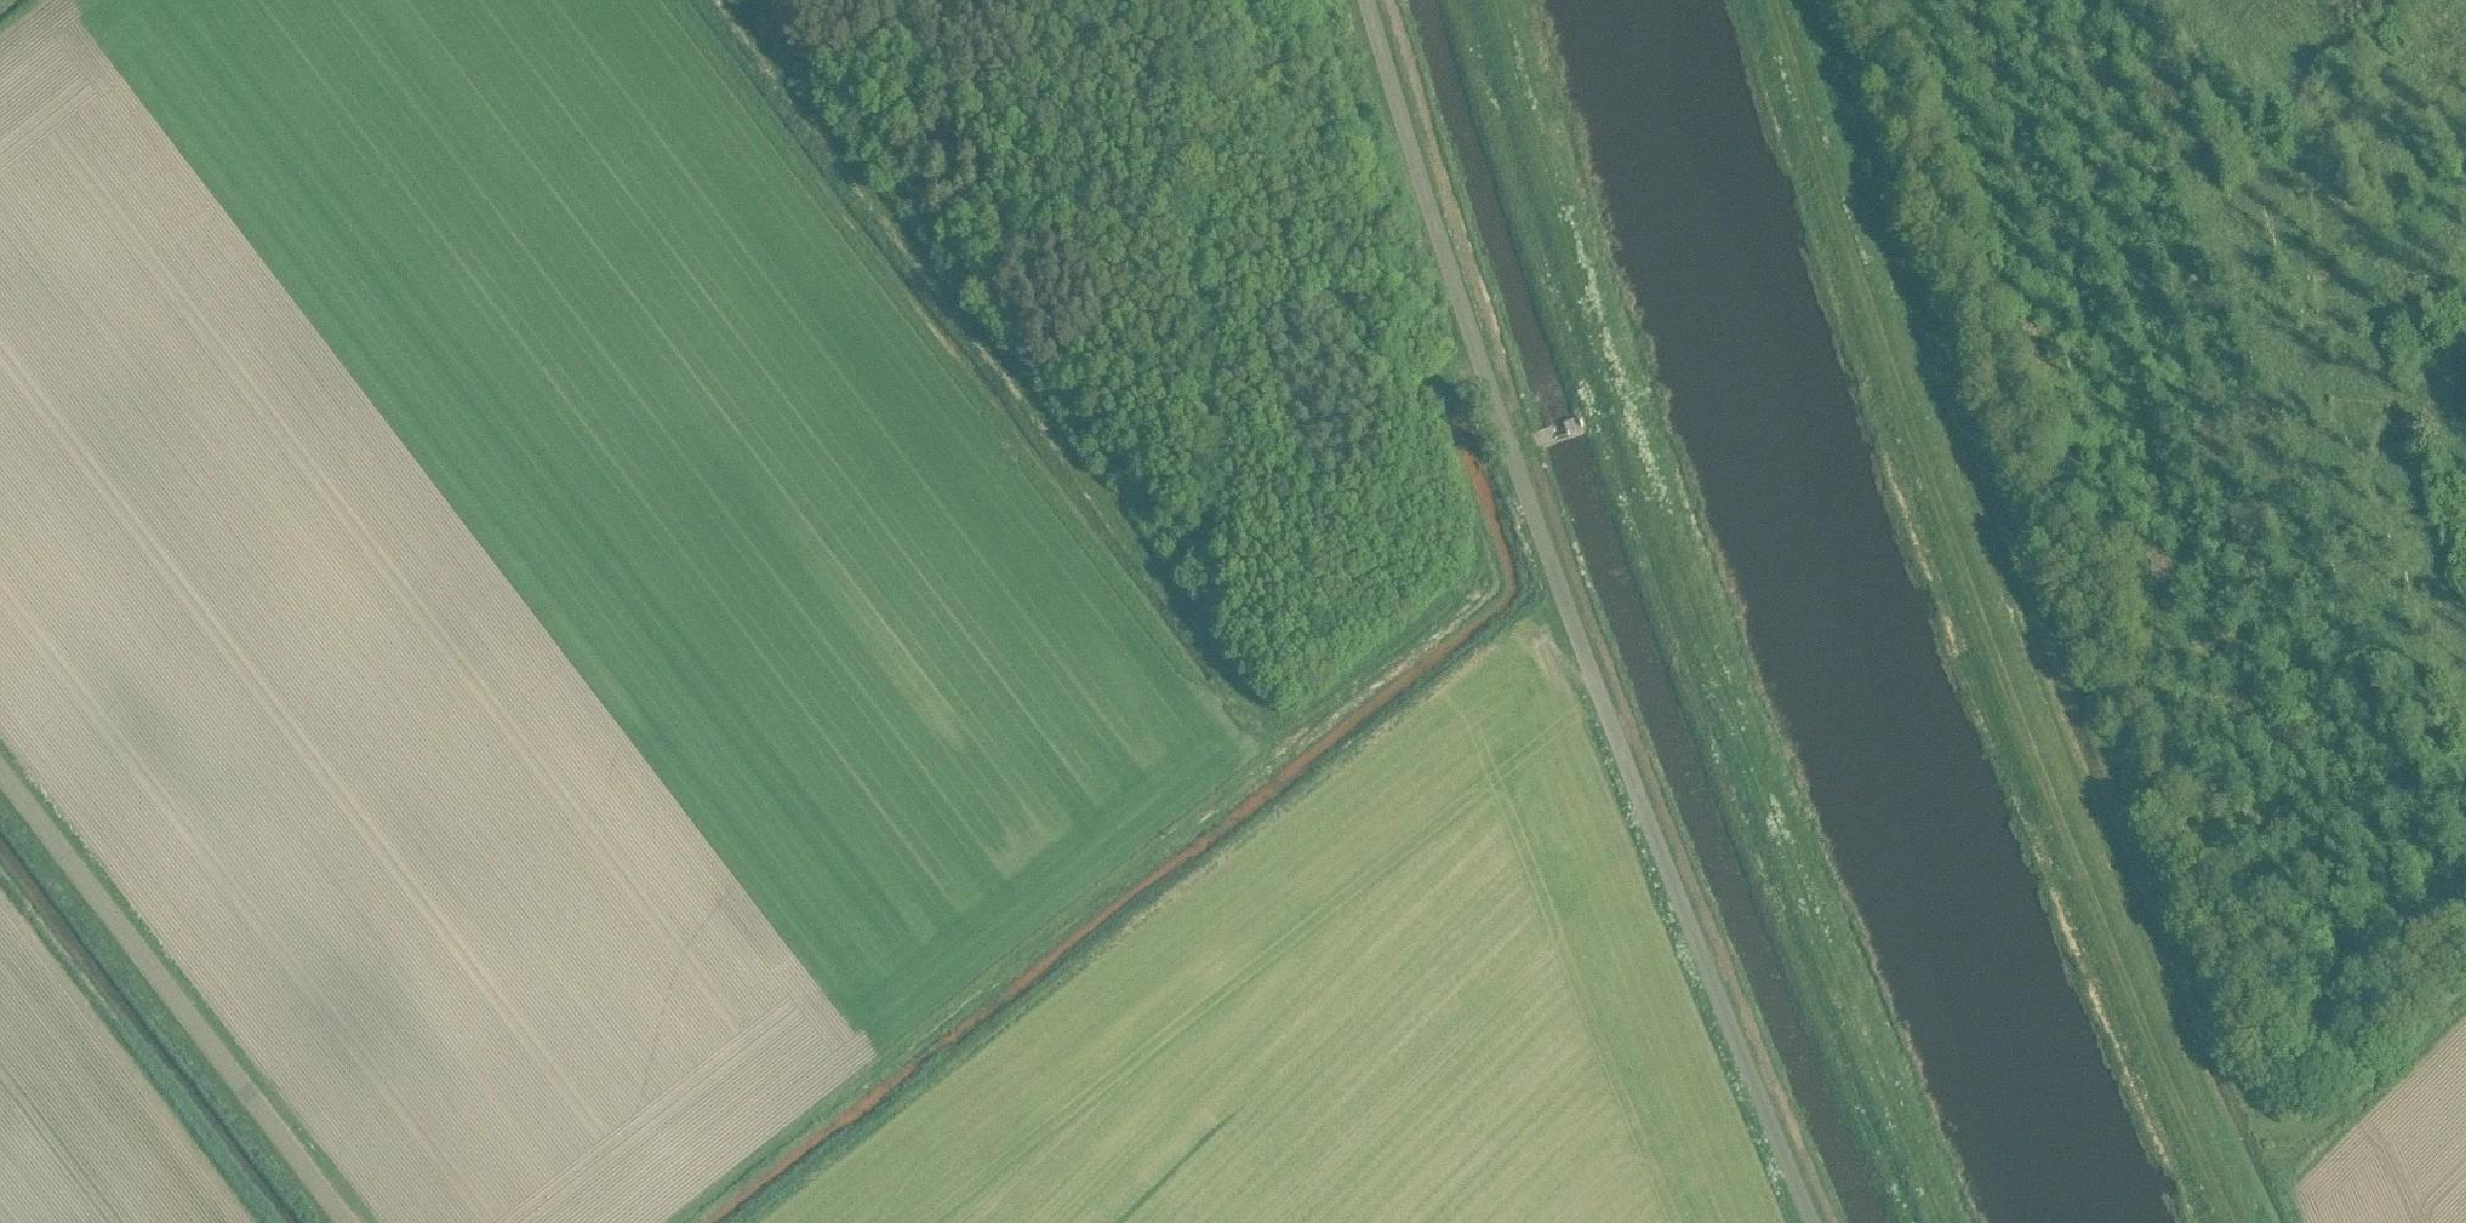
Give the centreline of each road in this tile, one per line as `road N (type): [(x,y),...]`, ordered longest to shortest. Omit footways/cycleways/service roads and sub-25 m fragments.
road 1 (unclassified): [(1814,1222),(1505,465),(1359,0)]
road 2 (unclassified): [(345,1222),(0,773)]

